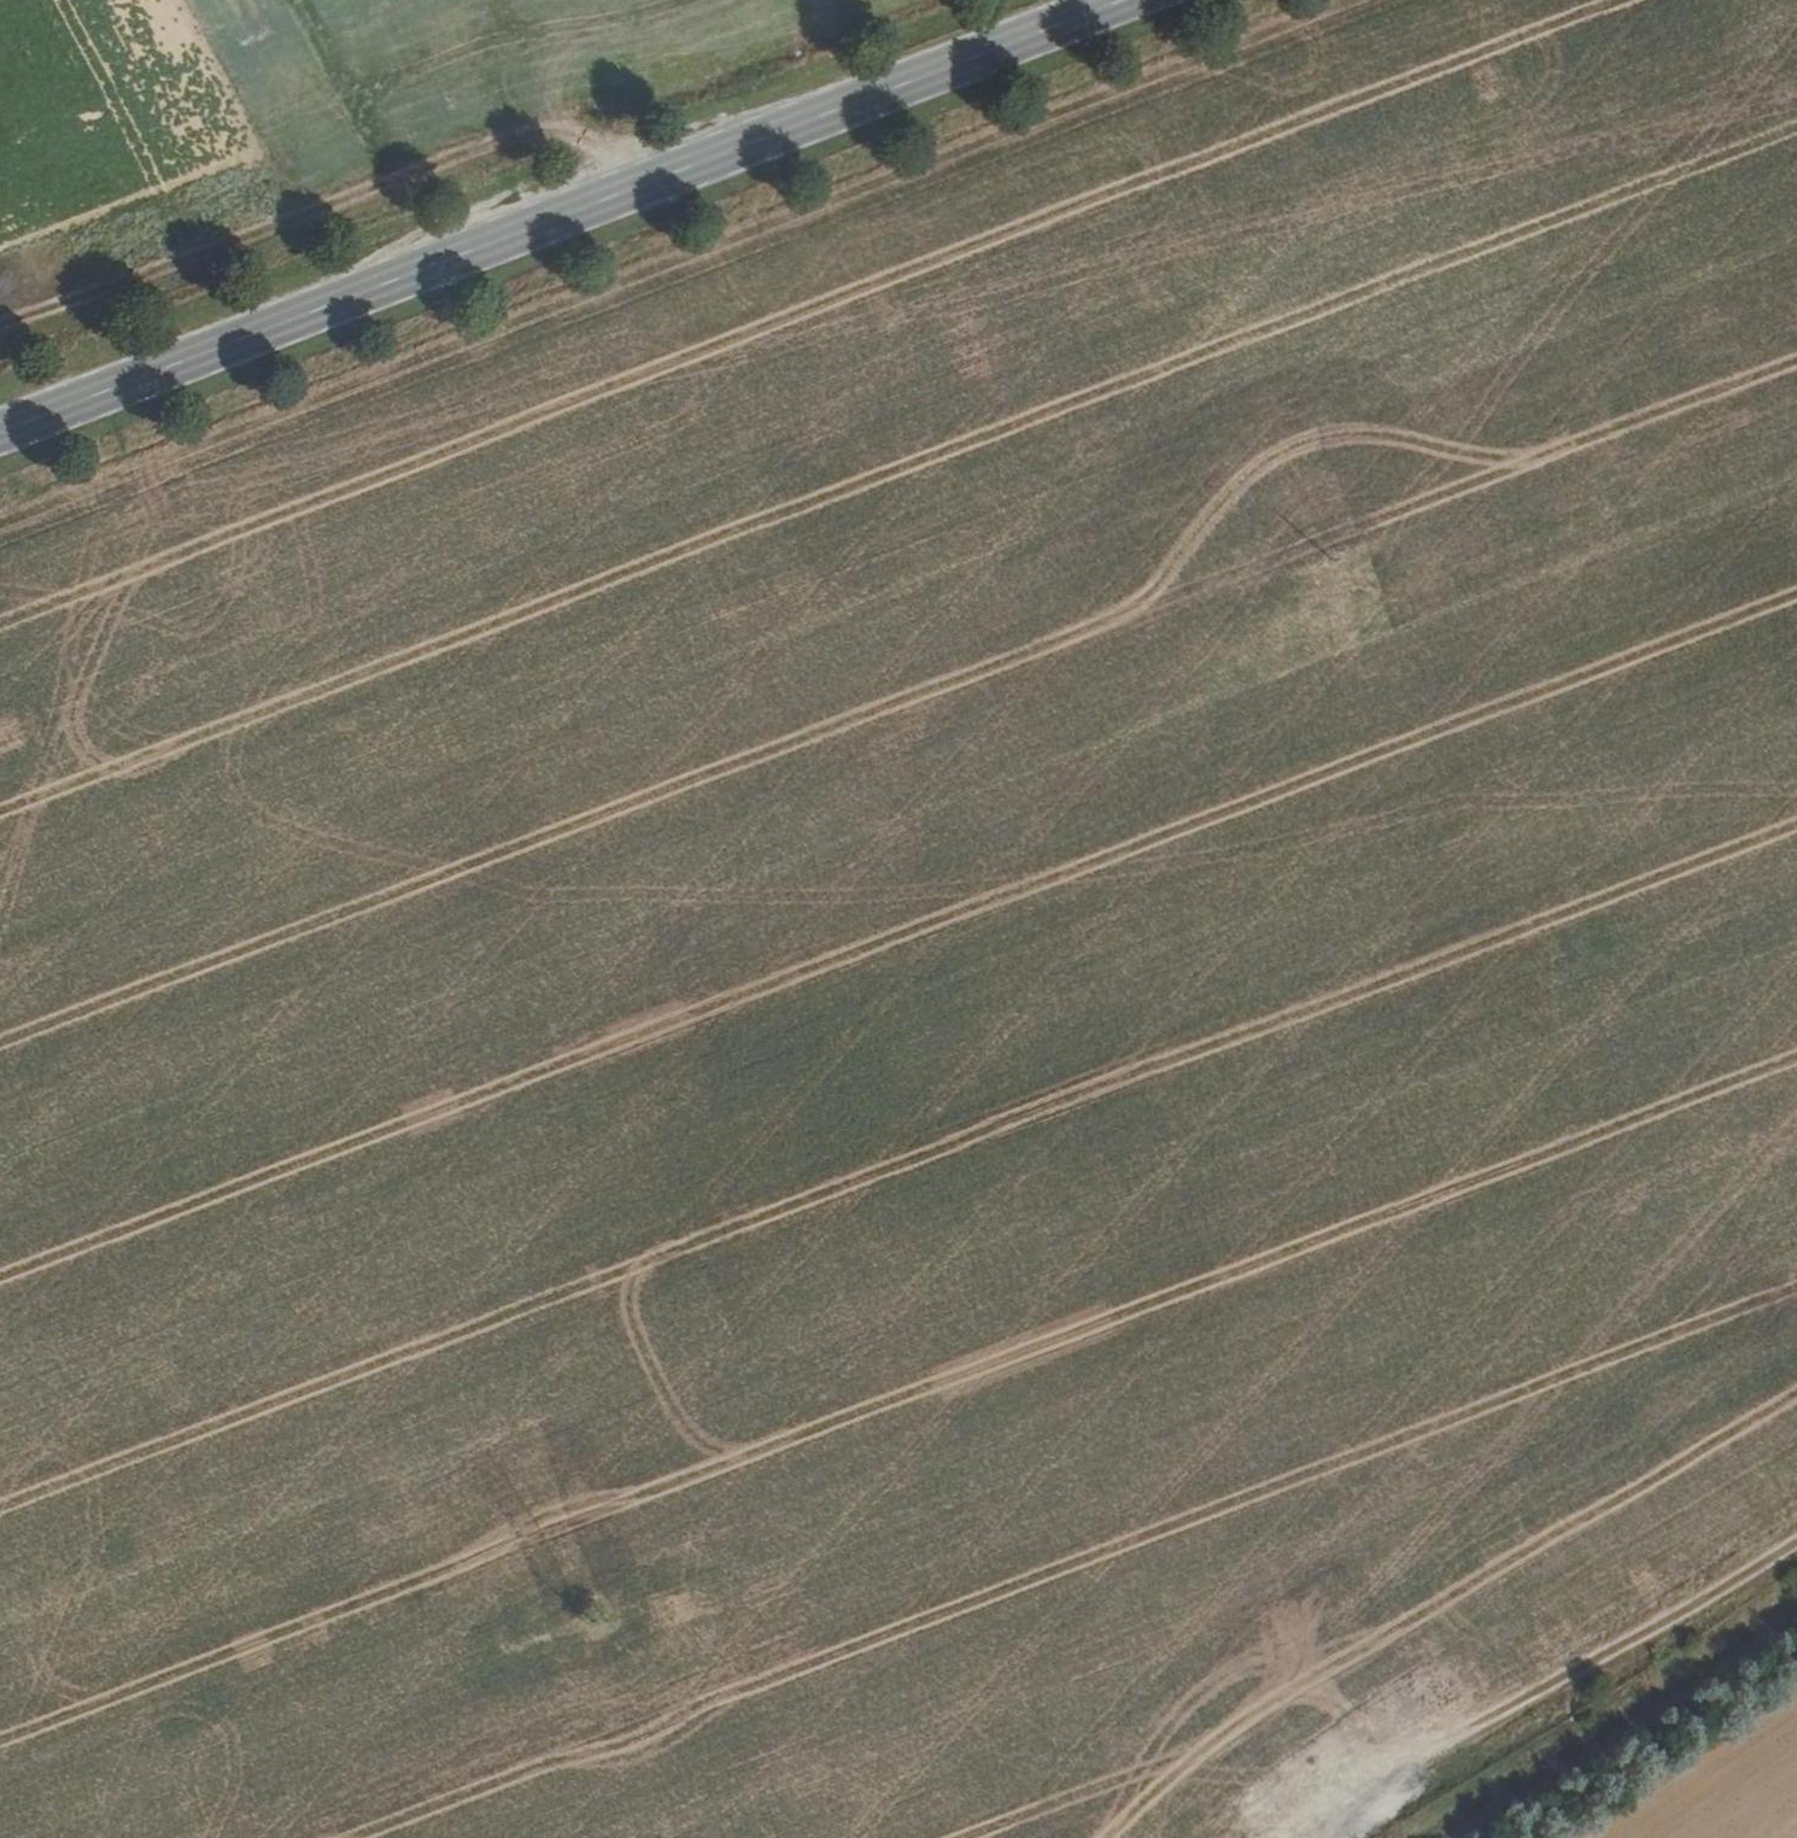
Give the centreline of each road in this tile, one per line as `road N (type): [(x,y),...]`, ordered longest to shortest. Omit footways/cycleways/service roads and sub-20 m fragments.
road 1 (secondary): [(0,436),(1130,0)]
road 2 (track): [(1340,1837),(1796,1557)]

